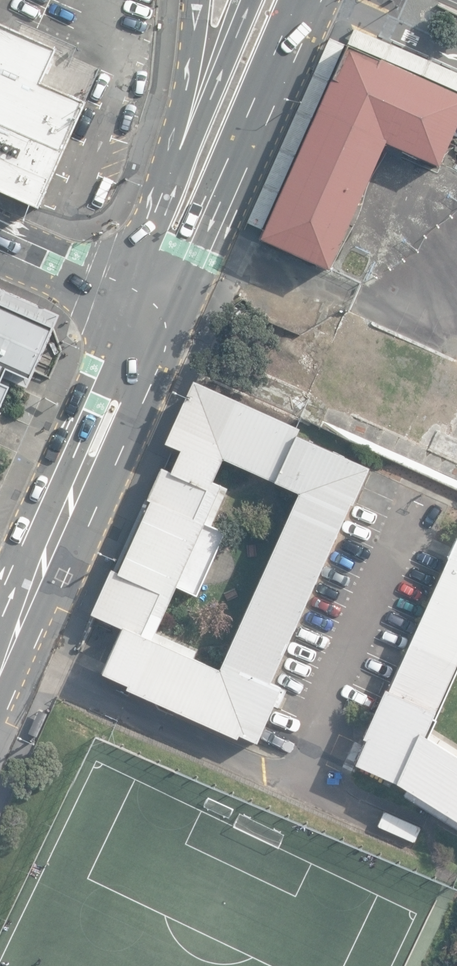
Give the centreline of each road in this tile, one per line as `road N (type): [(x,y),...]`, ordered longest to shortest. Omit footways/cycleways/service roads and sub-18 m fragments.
road 1 (secondary): [(173,320),(26,656),(0,671)]
road 2 (secondary): [(0,623),(128,301)]
road 3 (secondary): [(301,0),(173,320)]
road 4 (secondary): [(179,166),(248,0)]
road 5 (trunk): [(179,166),(201,0)]
road 6 (secondary): [(128,301),(179,166)]
road 7 (secondary): [(128,301),(0,248)]

